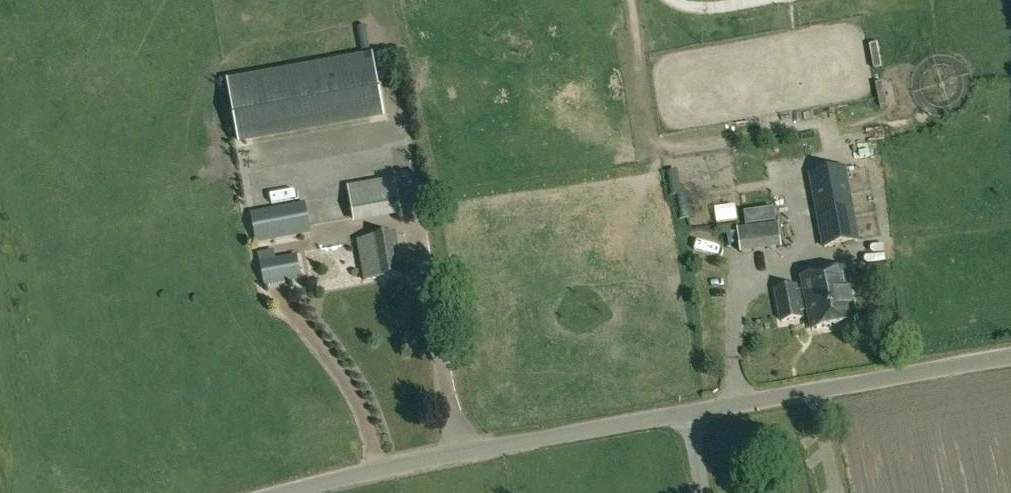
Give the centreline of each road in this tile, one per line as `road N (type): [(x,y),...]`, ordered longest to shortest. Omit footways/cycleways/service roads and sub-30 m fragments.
road 1 (unclassified): [(286,492),(448,452),(690,415)]
road 2 (unclassified): [(690,415),(1010,356)]

